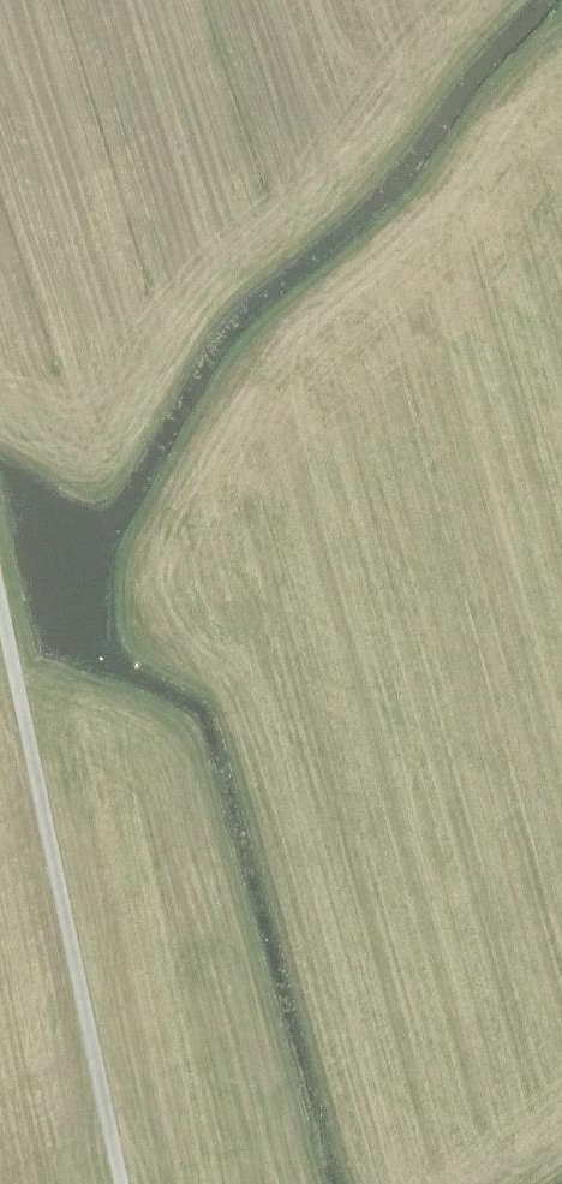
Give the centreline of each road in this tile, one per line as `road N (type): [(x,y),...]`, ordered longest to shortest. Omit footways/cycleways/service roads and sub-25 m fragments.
road 1 (track): [(0,603),(122,1183)]

